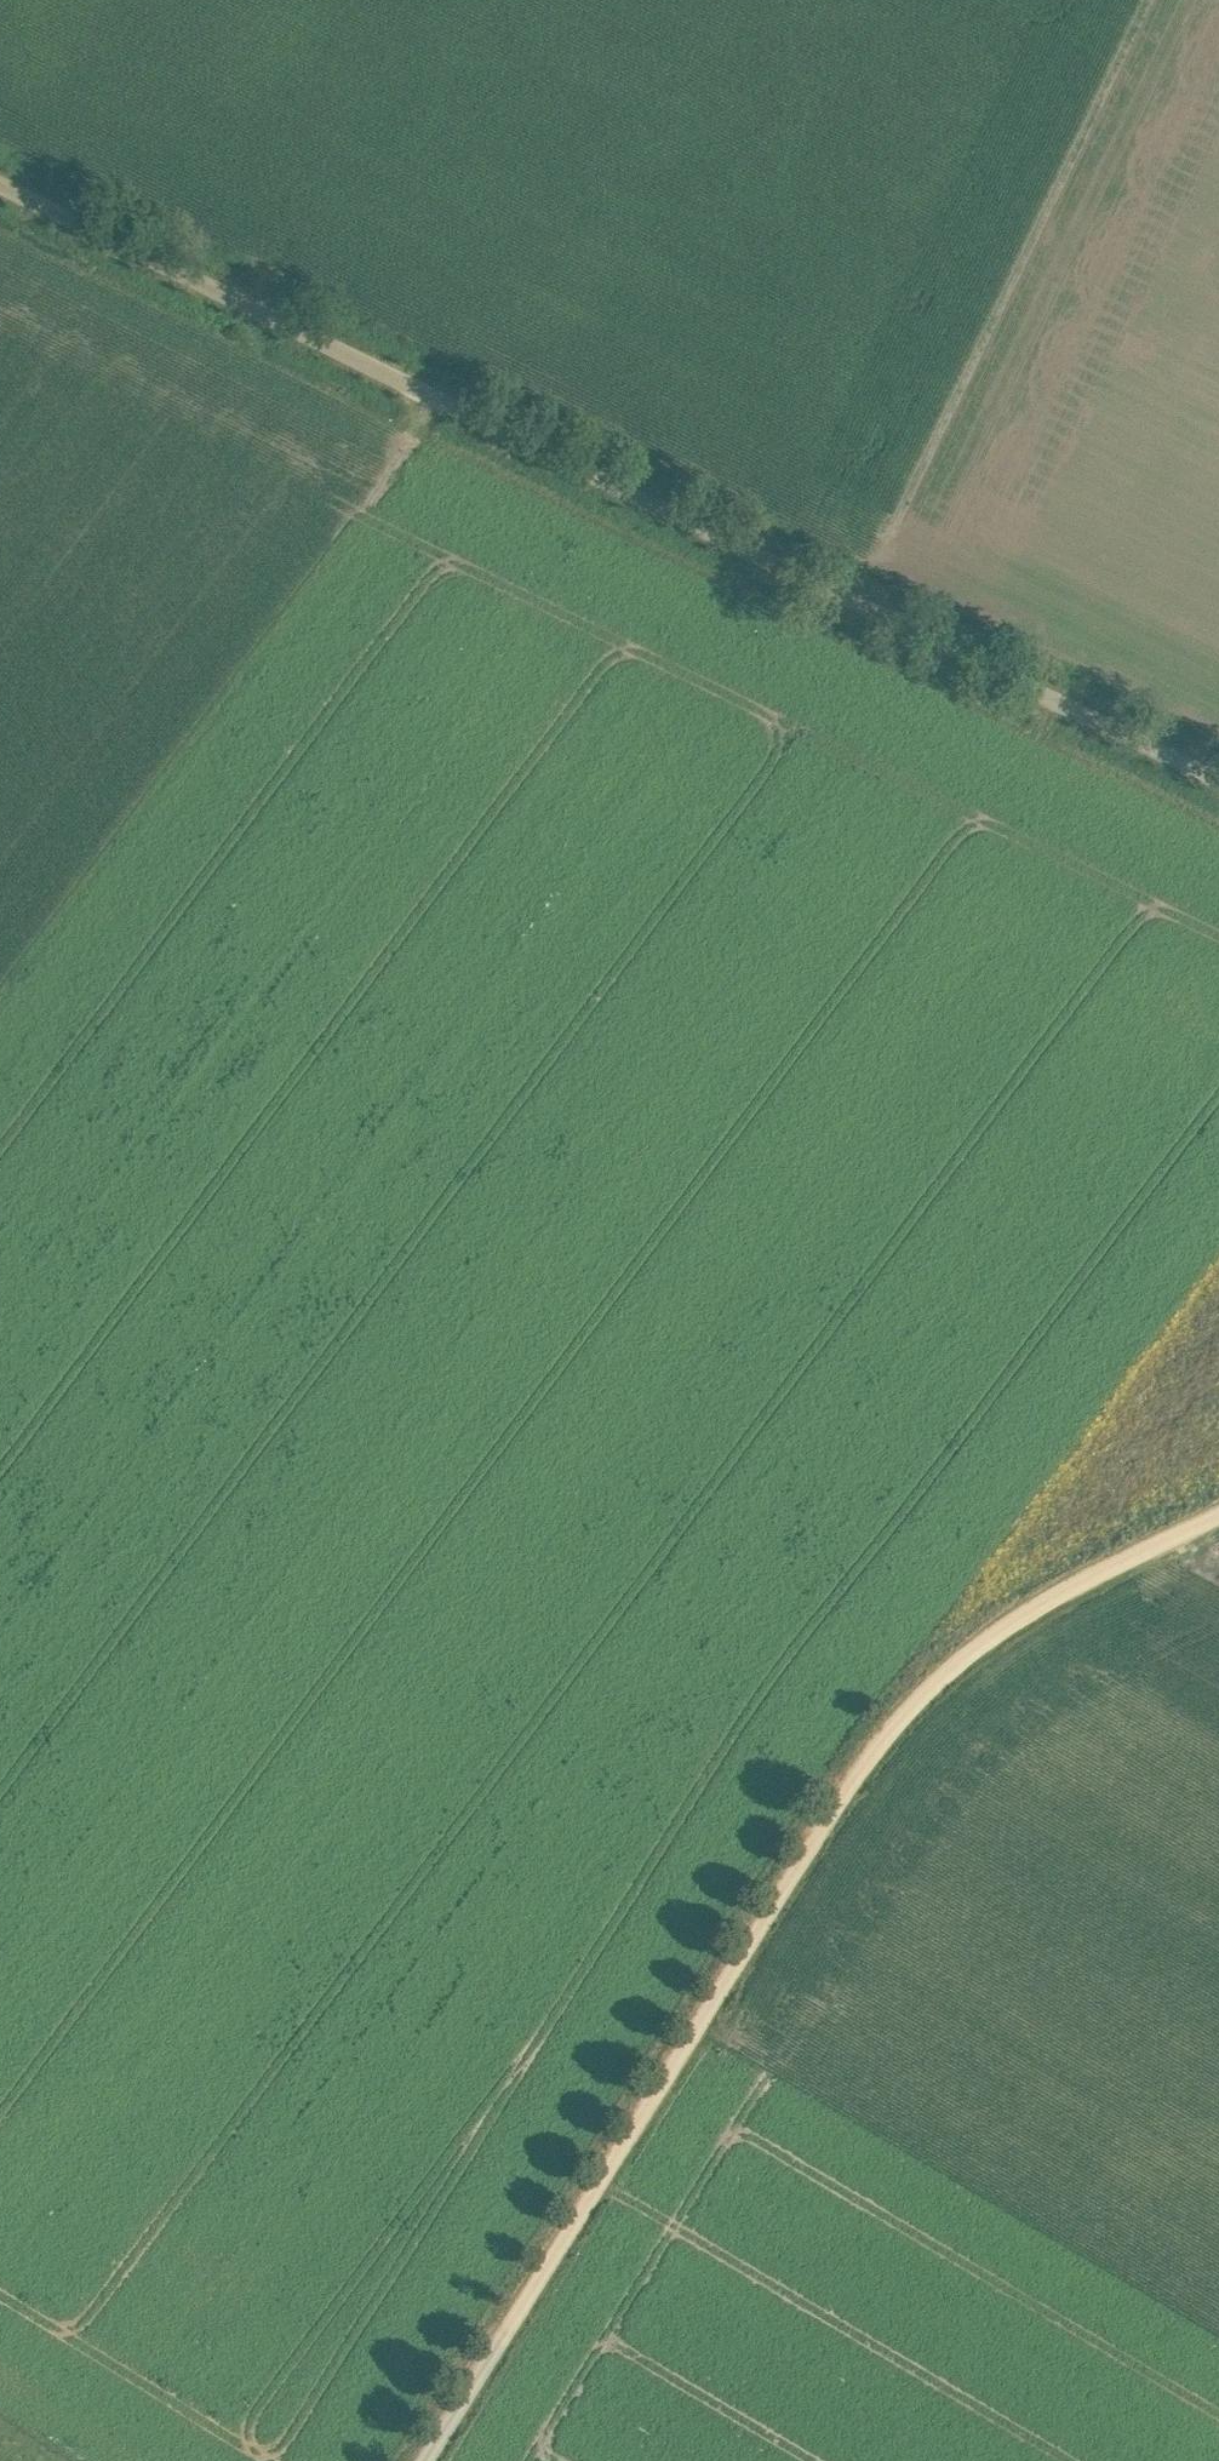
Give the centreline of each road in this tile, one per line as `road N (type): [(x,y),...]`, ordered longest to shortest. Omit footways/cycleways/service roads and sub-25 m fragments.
road 1 (unclassified): [(1218,779),(0,184)]
road 2 (track): [(431,2460),(886,1734),(939,1678),(1218,1532)]

